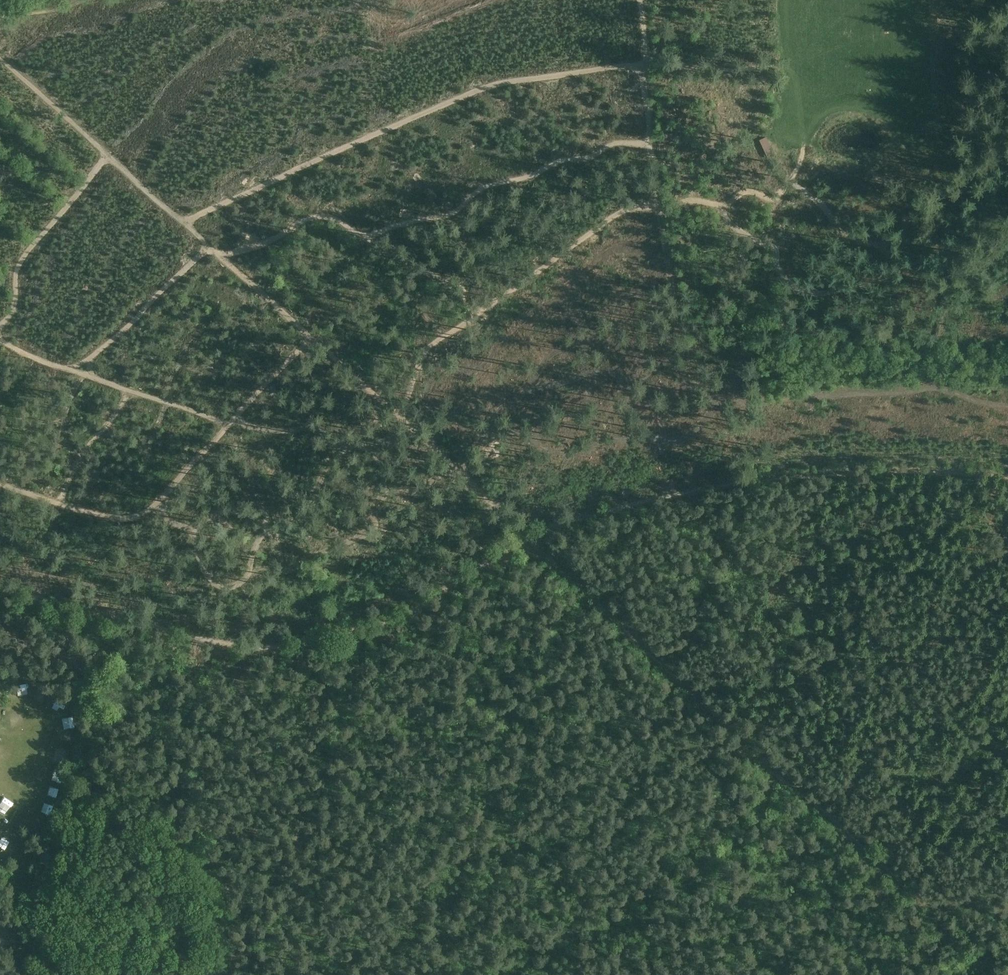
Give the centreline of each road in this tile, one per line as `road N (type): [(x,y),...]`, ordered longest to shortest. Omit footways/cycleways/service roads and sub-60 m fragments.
road 1 (track): [(311,336),(998,974)]
road 2 (track): [(523,534),(392,622),(287,647),(201,638),(0,586)]
road 3 (track): [(402,422),(425,353),(625,211),(658,206),(631,0)]
road 4 (track): [(523,534),(780,476),(1007,482)]
road 5 (track): [(638,65),(485,87),(183,221)]
road 6 (track): [(0,60),(311,336)]
road 7 (track): [(311,336),(139,514),(114,519),(0,486)]
road 8 (track): [(0,325),(24,255),(113,159)]

